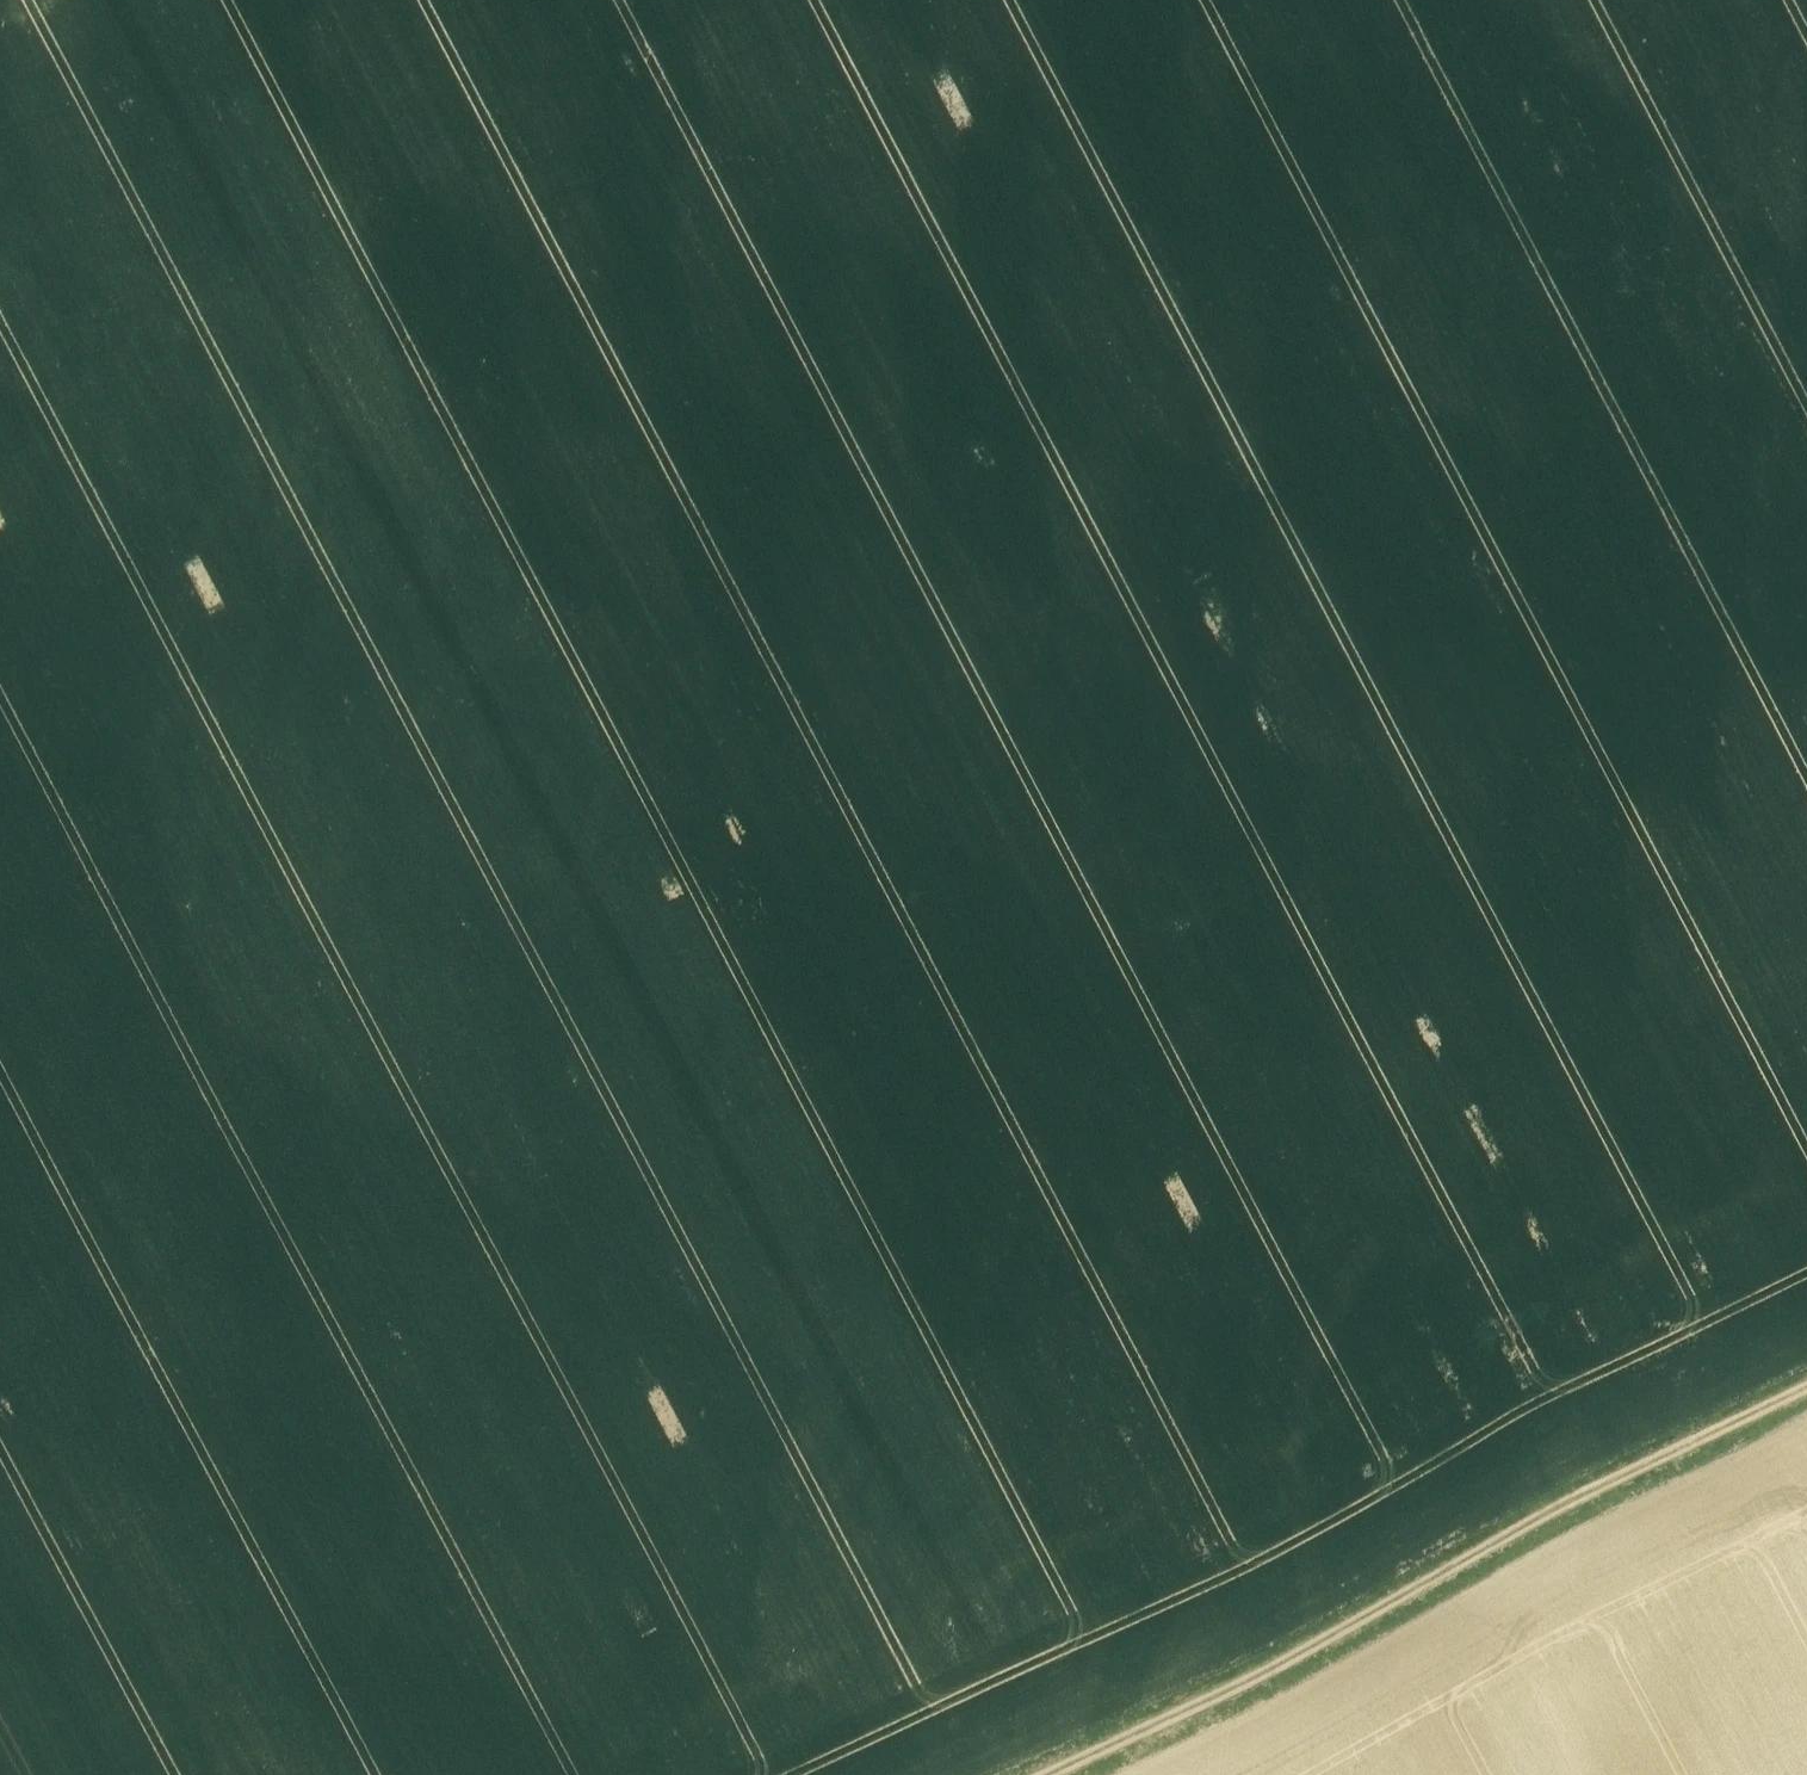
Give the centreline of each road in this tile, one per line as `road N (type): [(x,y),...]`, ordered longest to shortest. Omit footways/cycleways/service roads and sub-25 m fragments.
road 1 (track): [(968,1774),(1806,1375)]

